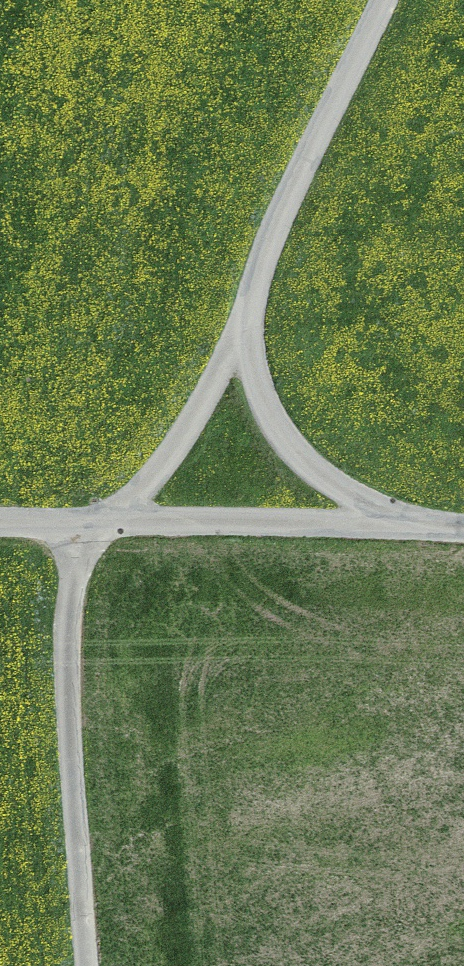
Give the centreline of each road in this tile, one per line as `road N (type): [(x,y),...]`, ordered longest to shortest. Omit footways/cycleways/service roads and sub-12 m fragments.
road 1 (track): [(88,965),(68,665),(80,567),(158,489),(214,406),(393,0)]
road 2 (unclassified): [(463,546),(0,540)]
road 3 (track): [(409,544),(325,491),(288,451),(255,383),(249,323)]

